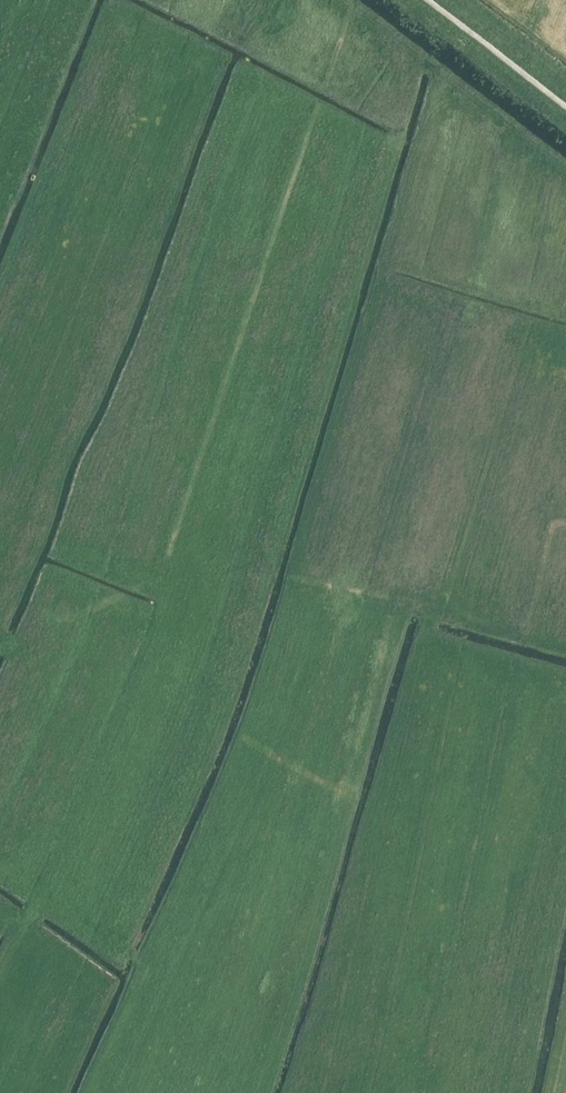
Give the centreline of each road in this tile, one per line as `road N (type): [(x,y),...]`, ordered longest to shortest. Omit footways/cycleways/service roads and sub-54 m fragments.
road 1 (track): [(427,0),(565,106)]

